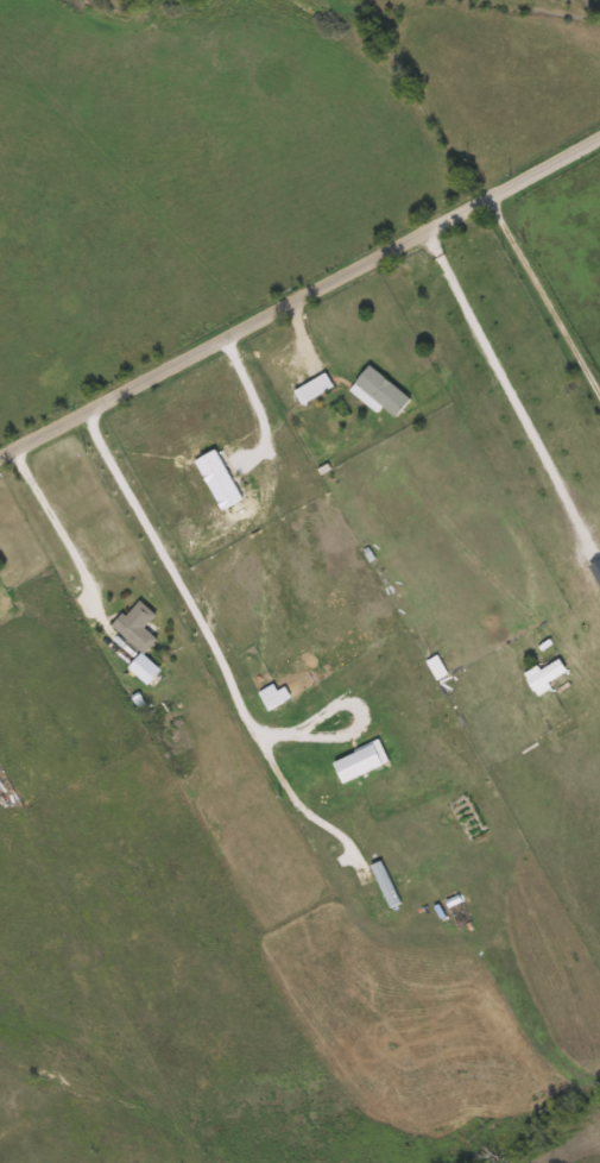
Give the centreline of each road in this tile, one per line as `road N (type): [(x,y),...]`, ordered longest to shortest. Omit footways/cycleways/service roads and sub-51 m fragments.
road 1 (residential): [(599,144),(0,465)]

